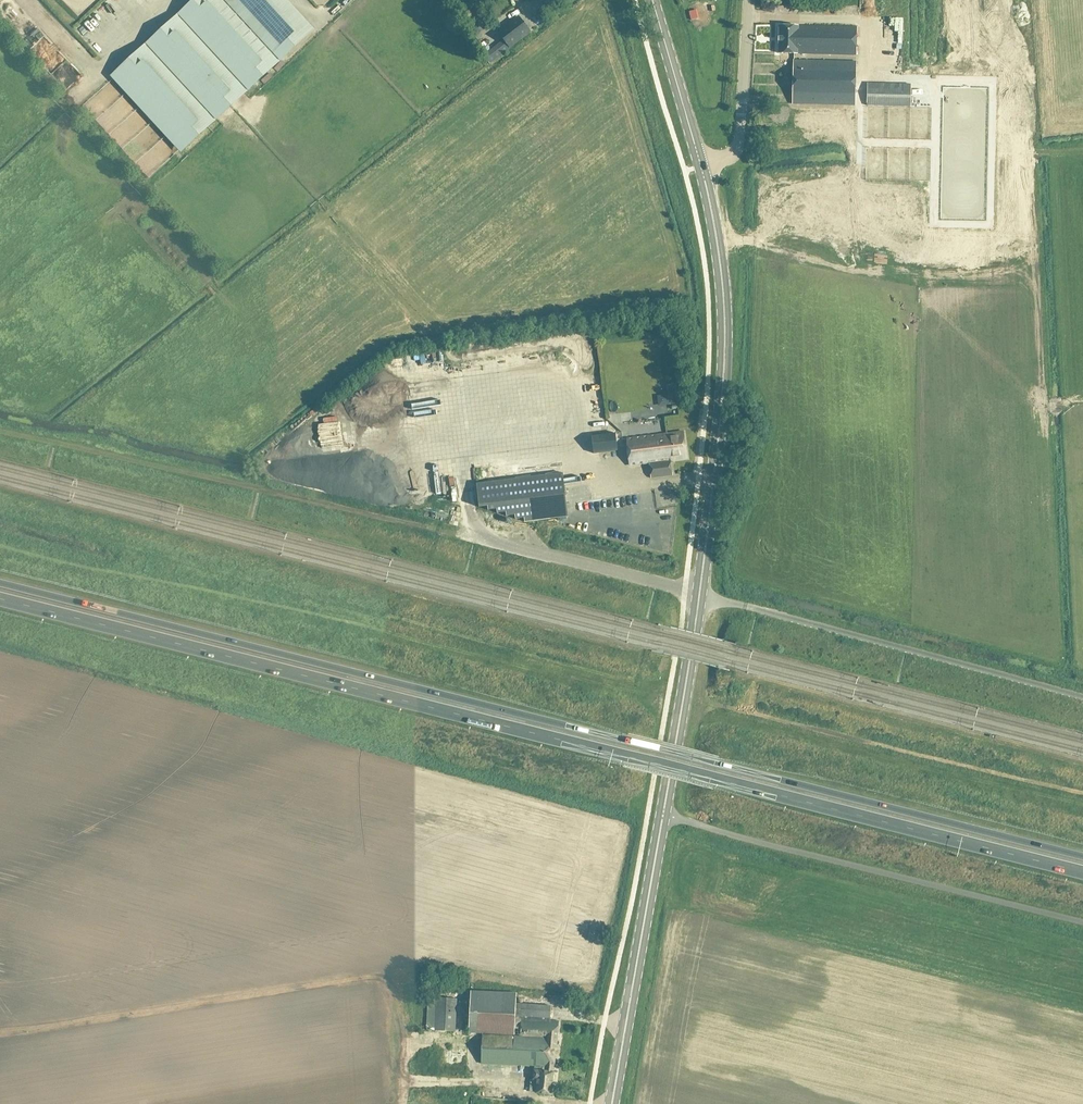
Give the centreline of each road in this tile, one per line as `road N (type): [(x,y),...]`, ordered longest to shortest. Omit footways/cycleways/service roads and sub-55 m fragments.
road 1 (trunk): [(0,597),(1082,872)]
road 2 (trunk): [(1082,856),(0,582)]
road 3 (secondary): [(609,1103),(698,594)]
road 4 (secondary): [(698,594),(724,326),(701,165)]
road 5 (unclassified): [(469,534),(698,594)]
road 6 (residential): [(701,165),(726,155),(738,140),(748,0)]
road 7 (secondary): [(701,165),(652,0)]

